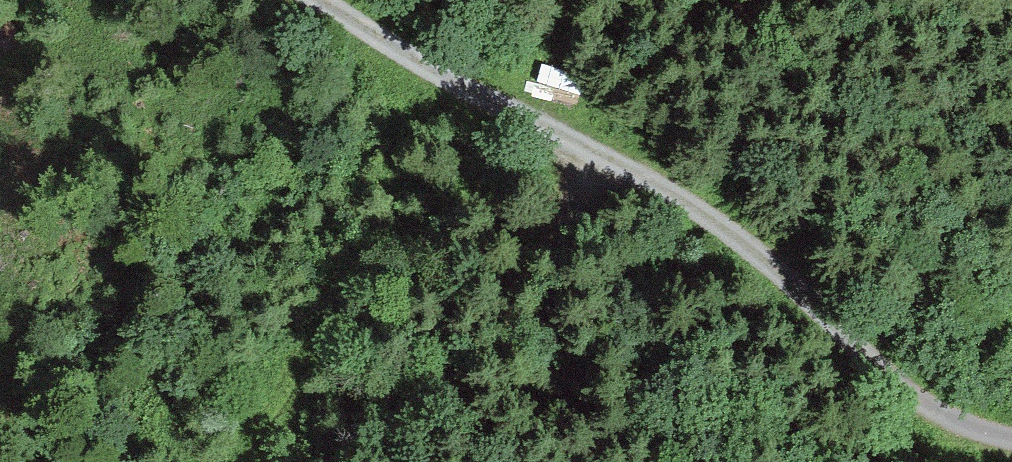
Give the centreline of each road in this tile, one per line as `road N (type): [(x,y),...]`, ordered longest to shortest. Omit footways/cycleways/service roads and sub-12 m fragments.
road 1 (track): [(1011,436),(919,401),(802,283),(712,217),(314,0)]
road 2 (track): [(664,192),(516,212),(408,245),(347,296),(277,408),(228,461)]

